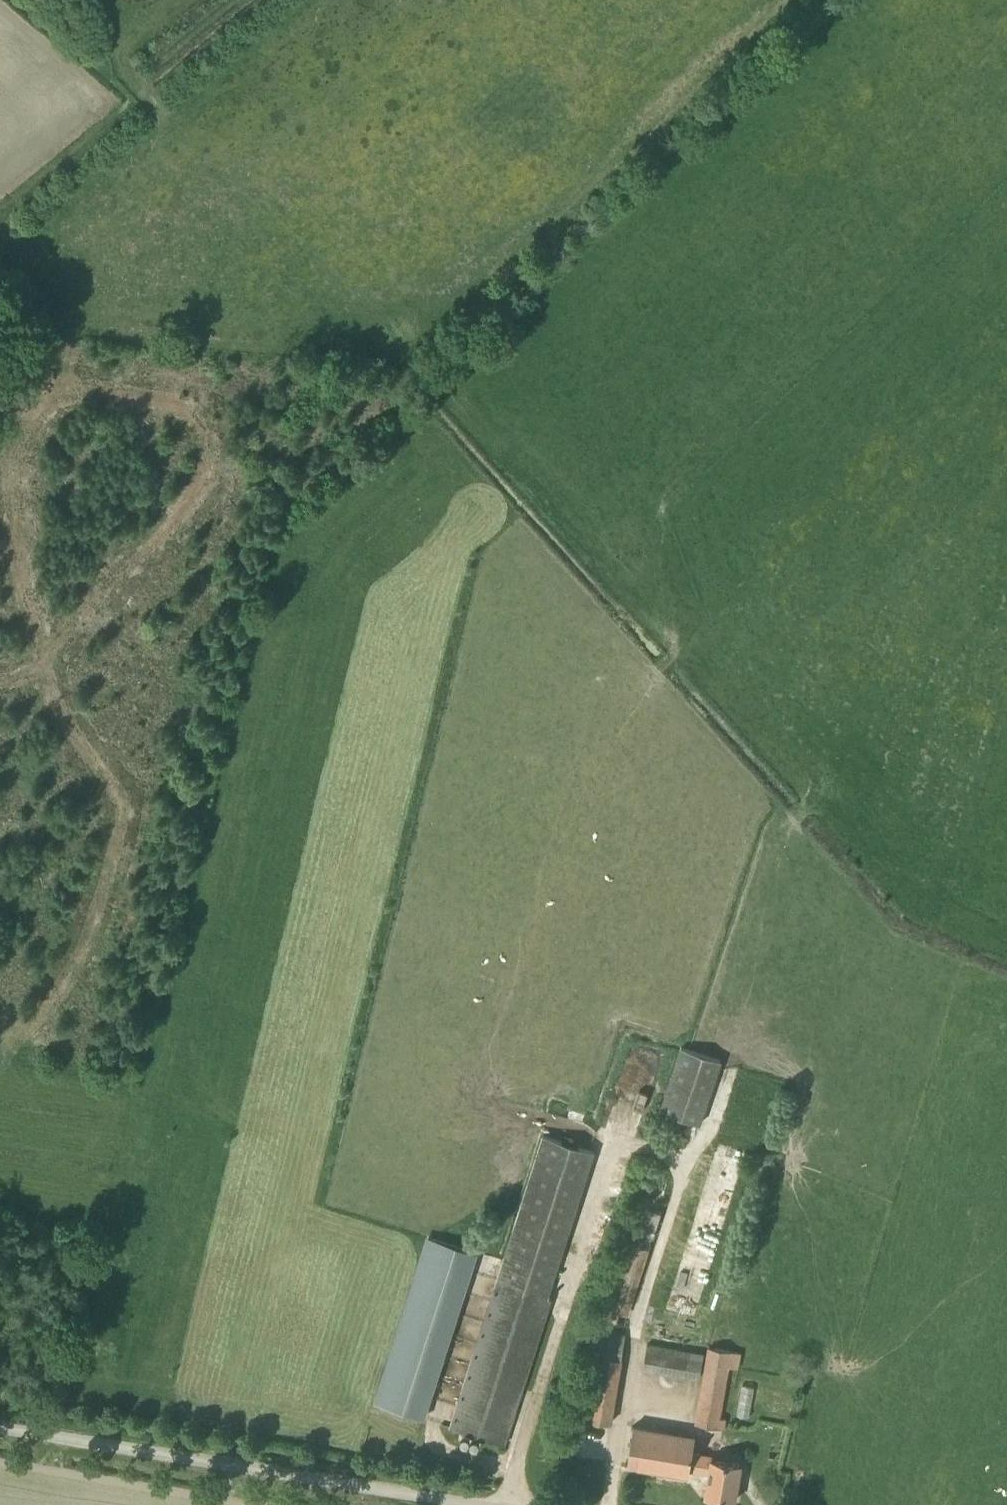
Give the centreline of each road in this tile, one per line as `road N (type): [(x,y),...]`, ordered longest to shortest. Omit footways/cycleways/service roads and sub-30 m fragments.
road 1 (unclassified): [(446,1504),(0,1431)]

